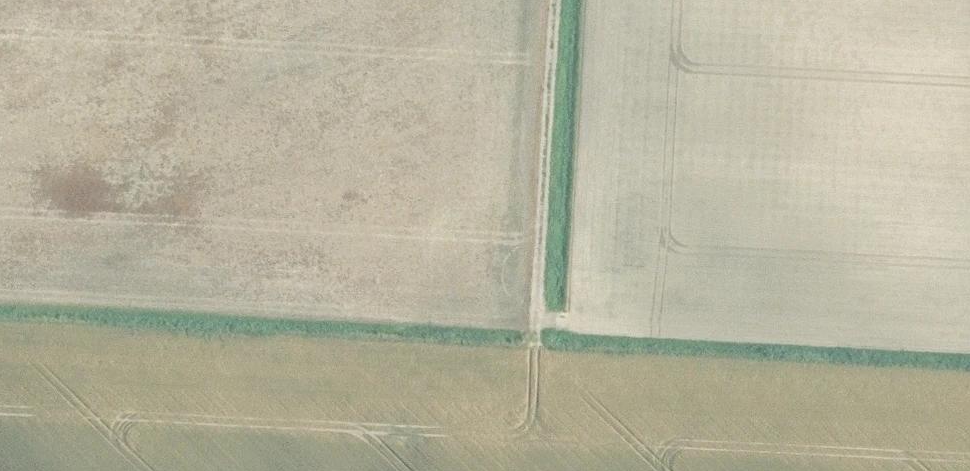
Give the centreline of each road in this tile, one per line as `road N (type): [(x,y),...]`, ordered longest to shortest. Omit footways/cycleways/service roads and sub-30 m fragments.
road 1 (track): [(555,0),(533,329)]

